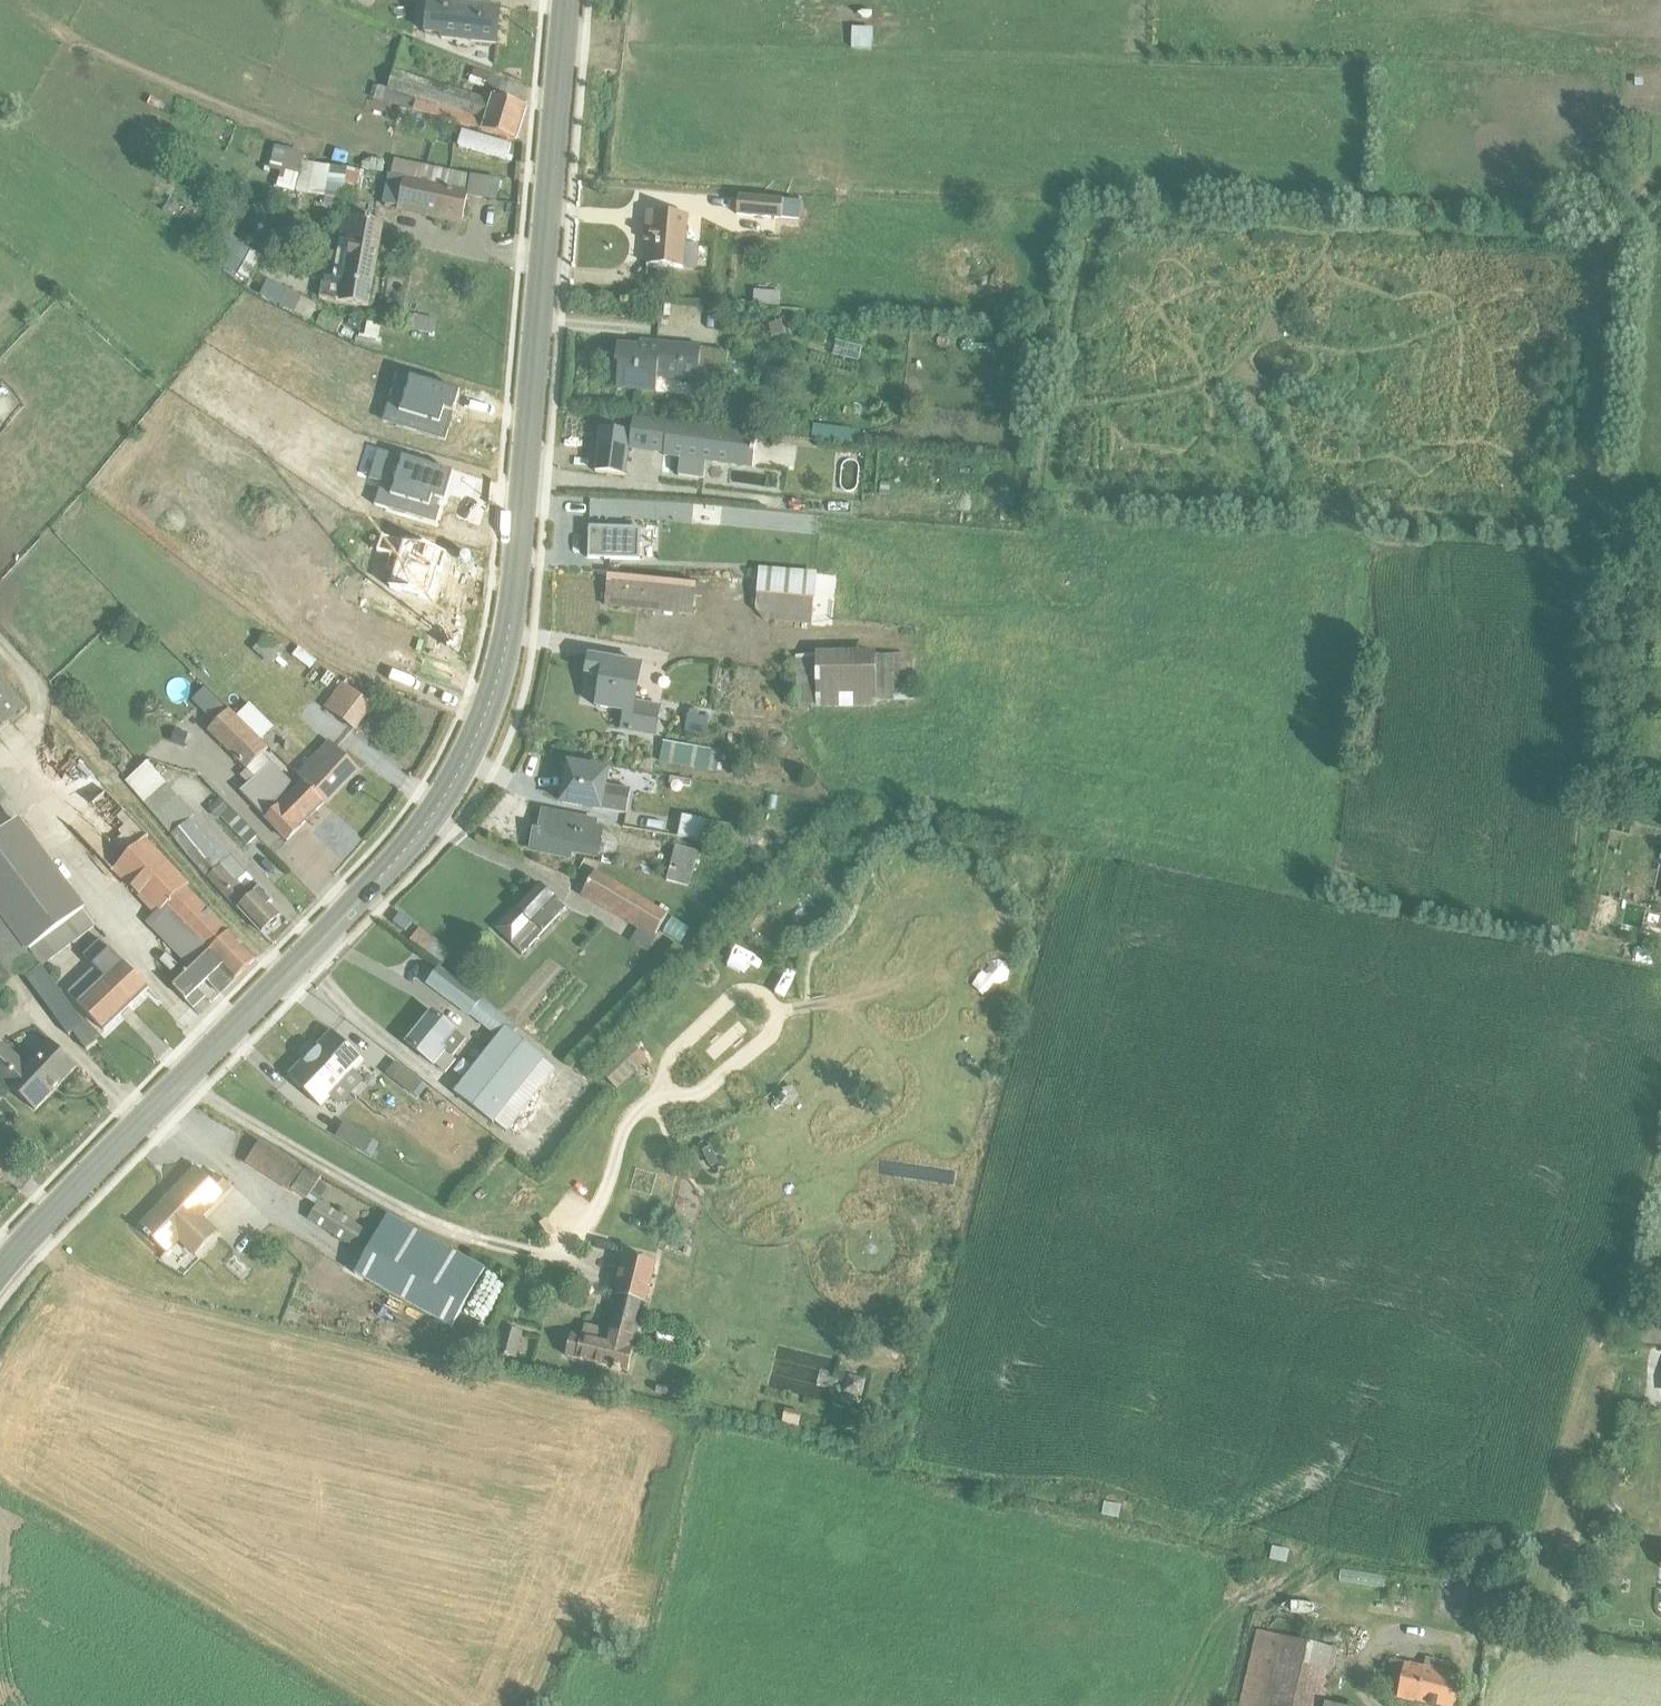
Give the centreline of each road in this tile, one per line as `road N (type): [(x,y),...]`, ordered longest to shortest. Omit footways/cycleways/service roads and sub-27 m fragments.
road 1 (tertiary): [(567,0),(511,587),(492,684),(469,746),(435,805),(0,1269)]

